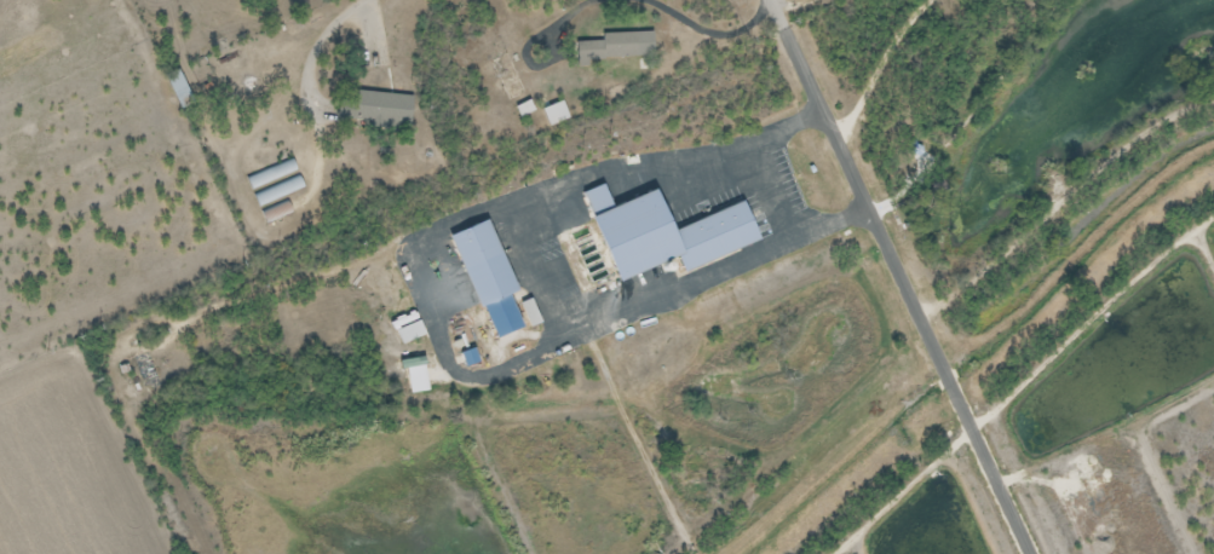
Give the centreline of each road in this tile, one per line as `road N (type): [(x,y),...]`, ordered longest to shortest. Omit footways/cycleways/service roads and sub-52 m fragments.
road 1 (residential): [(0,388),(172,314),(479,235),(553,247),(611,241),(846,131),(933,0)]
road 2 (tertiary): [(1038,553),(846,131)]
road 3 (residential): [(373,0),(321,46),(316,195)]
road 4 (tertiary): [(846,131),(778,0)]

